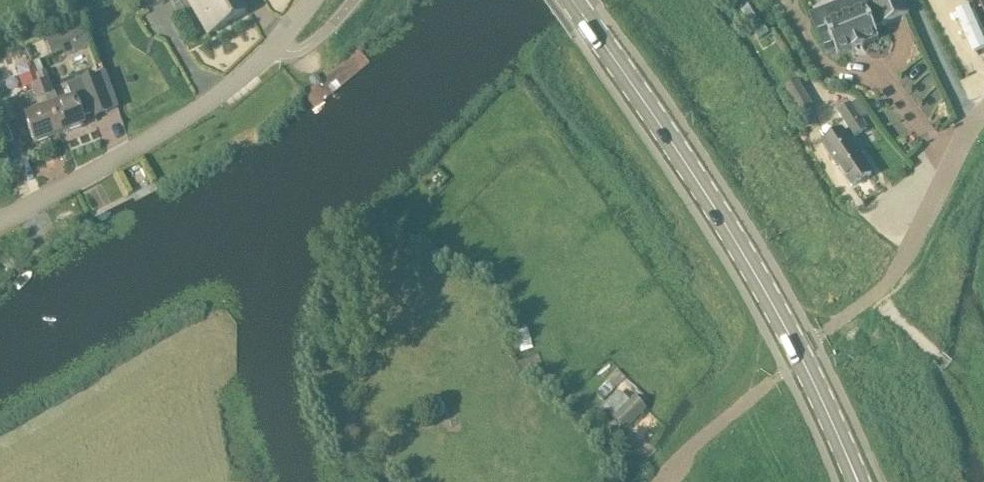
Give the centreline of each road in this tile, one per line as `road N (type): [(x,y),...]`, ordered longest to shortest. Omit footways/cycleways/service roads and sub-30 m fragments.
road 1 (primary): [(858,481),(753,270),(571,0)]
road 2 (tertiary): [(0,225),(207,103),(251,70),(307,0)]
road 3 (unclassified): [(887,284),(983,111)]
road 4 (unclassified): [(661,481),(774,380)]

